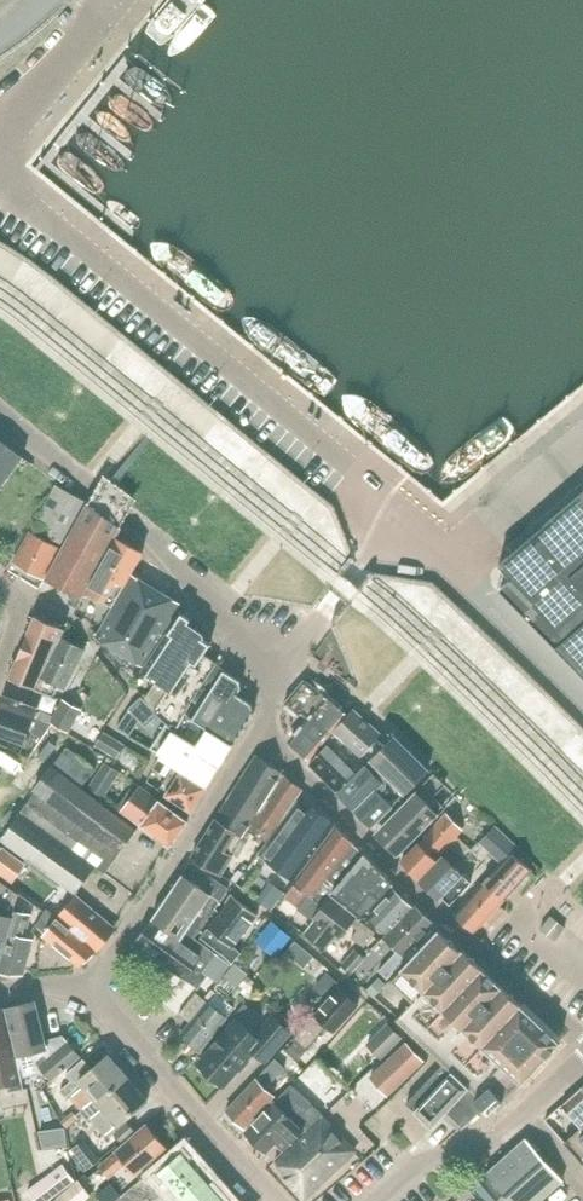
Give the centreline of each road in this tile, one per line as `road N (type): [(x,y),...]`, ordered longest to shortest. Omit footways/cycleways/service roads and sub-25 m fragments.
road 1 (unclassified): [(401,515),(0,181)]
road 2 (residential): [(255,731),(464,940),(582,1040)]
road 3 (residential): [(281,678),(169,551),(0,414)]
road 4 (residential): [(83,988),(255,731)]
road 5 (residential): [(280,1200),(83,988)]
road 6 (unclassified): [(401,515),(281,678)]
road 7 (unclassified): [(582,698),(448,561)]
road 8 (unclassified): [(582,445),(448,561)]
road 9 (unclassified): [(0,142),(103,0)]
road 10 (residential): [(381,1200),(429,1160),(517,1112)]

